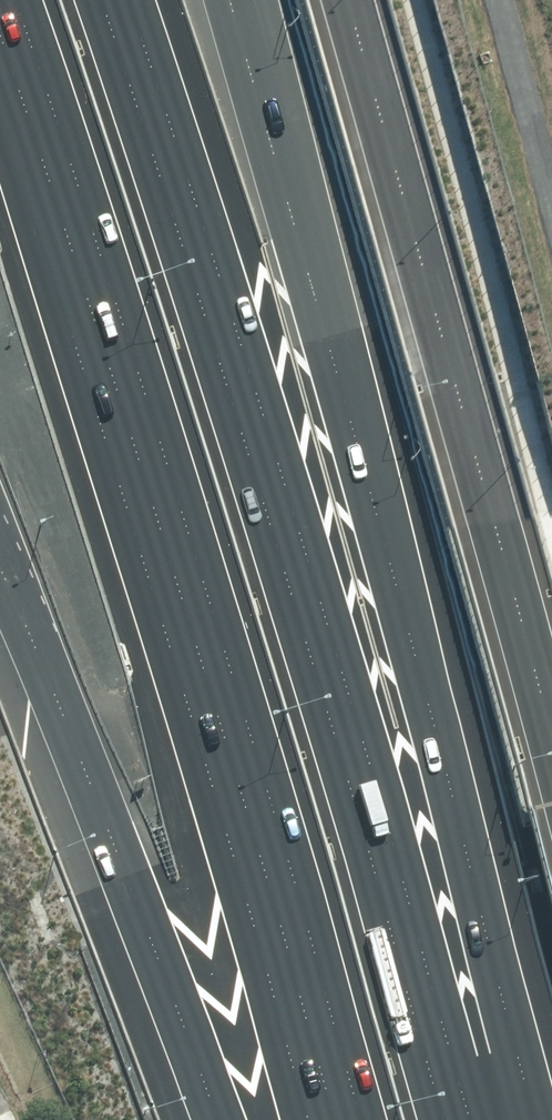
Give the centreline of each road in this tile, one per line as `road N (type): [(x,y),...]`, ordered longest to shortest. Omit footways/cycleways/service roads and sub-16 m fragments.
road 1 (motorway): [(124,0),(476,1119)]
road 2 (motorway): [(236,0),(387,483),(530,1046),(540,1119)]
road 3 (motorway): [(363,1119),(236,711),(0,18)]
road 4 (motorway): [(227,1119),(0,570)]
road 5 (track): [(499,0),(551,211)]

